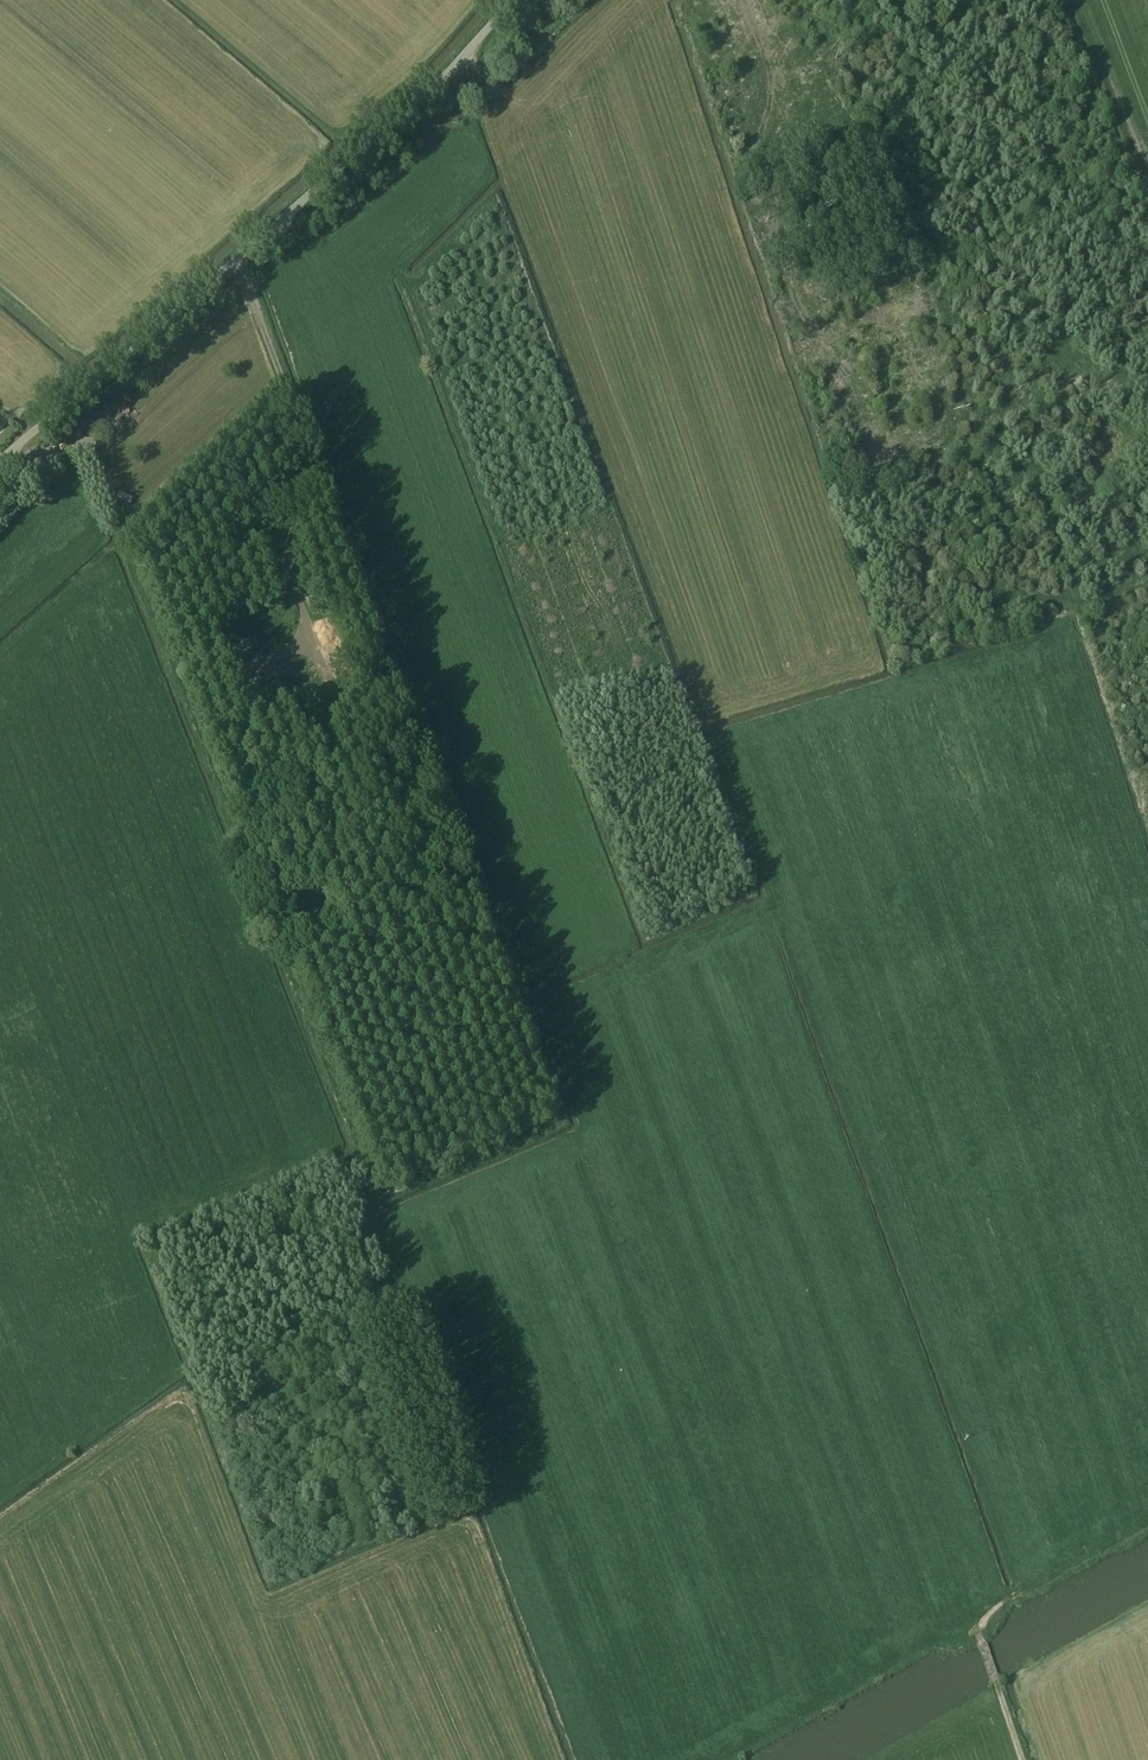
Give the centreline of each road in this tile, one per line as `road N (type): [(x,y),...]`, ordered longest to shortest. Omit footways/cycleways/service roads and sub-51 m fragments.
road 1 (unclassified): [(0,463),(432,91),(516,0)]
road 2 (track): [(320,477),(238,261)]
road 3 (track): [(1147,169),(1082,0)]
road 4 (track): [(1023,1759),(981,1640)]

